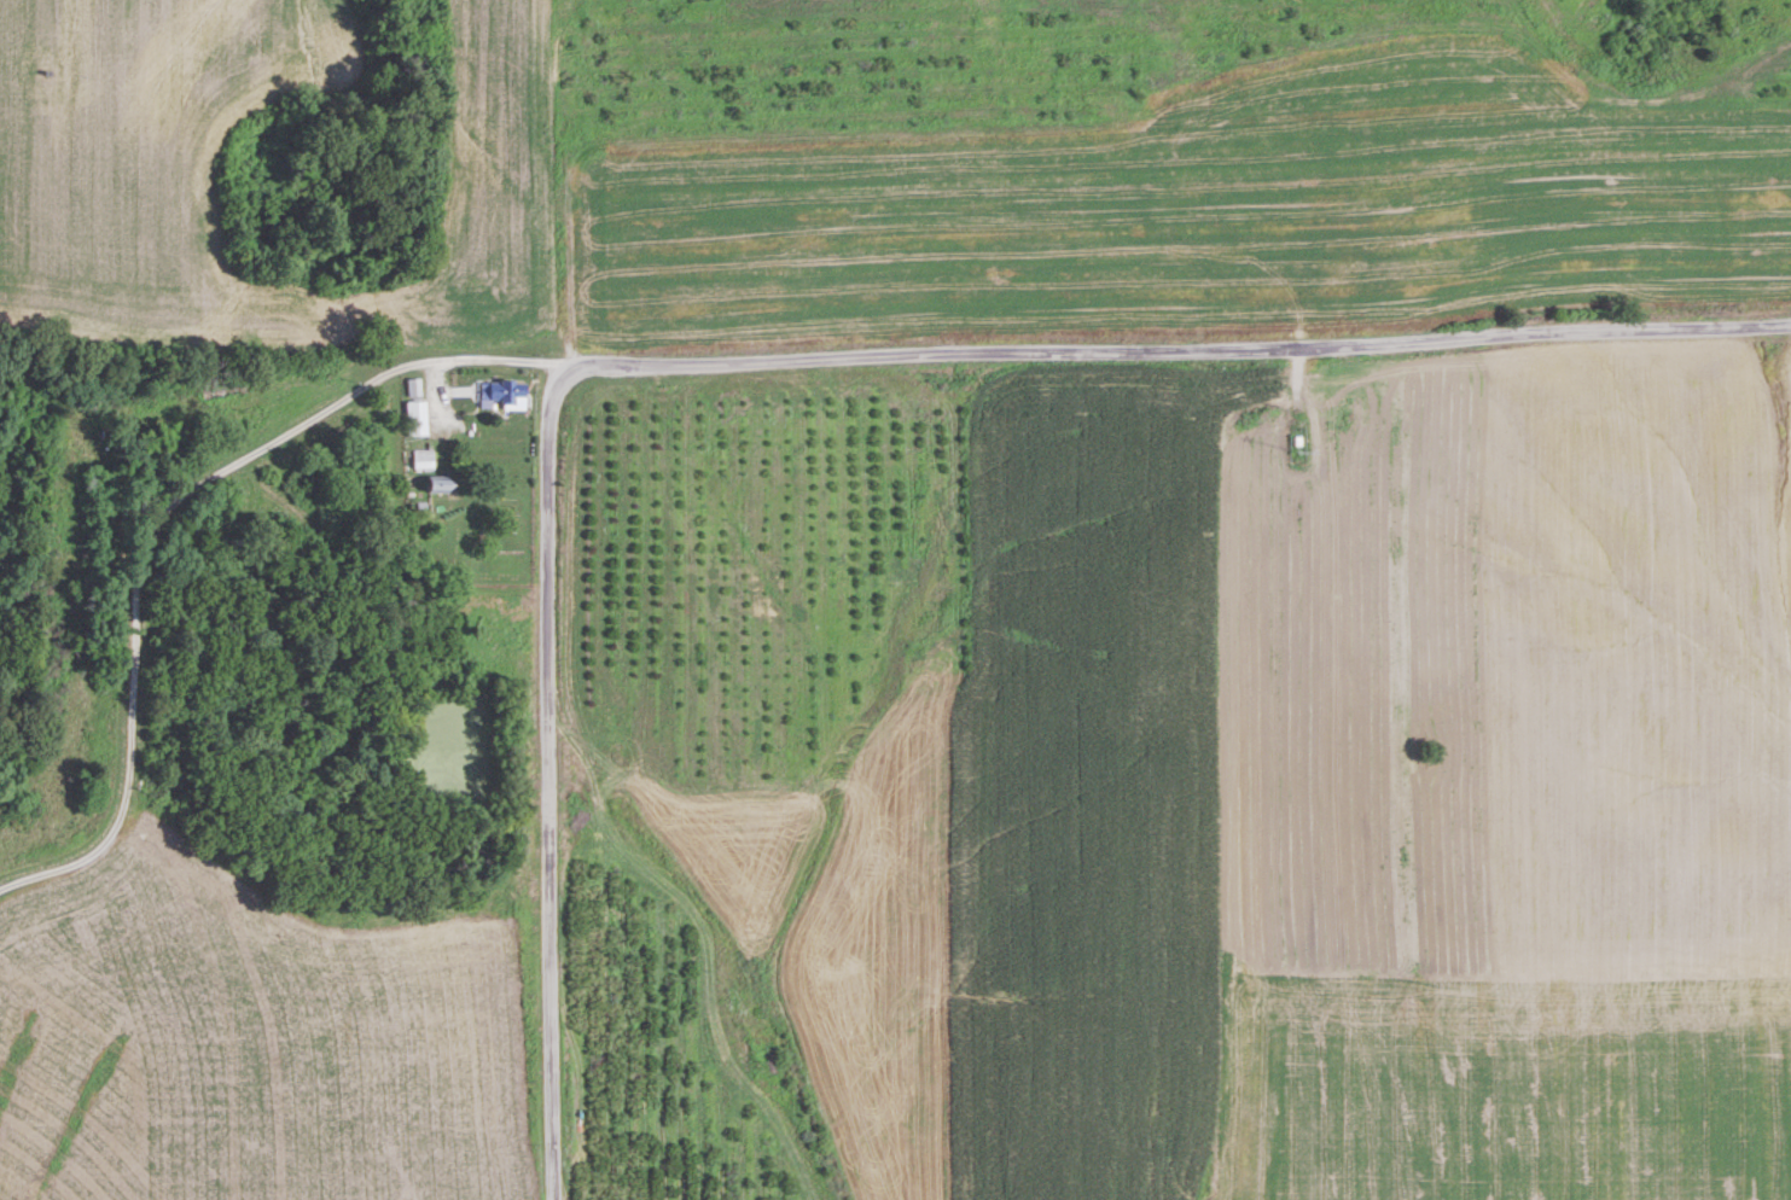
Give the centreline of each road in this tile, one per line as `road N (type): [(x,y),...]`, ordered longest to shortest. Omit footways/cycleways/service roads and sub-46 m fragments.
road 1 (residential): [(560,359),(1338,342),(1790,319)]
road 2 (residential): [(558,1199),(552,450),(560,359)]

